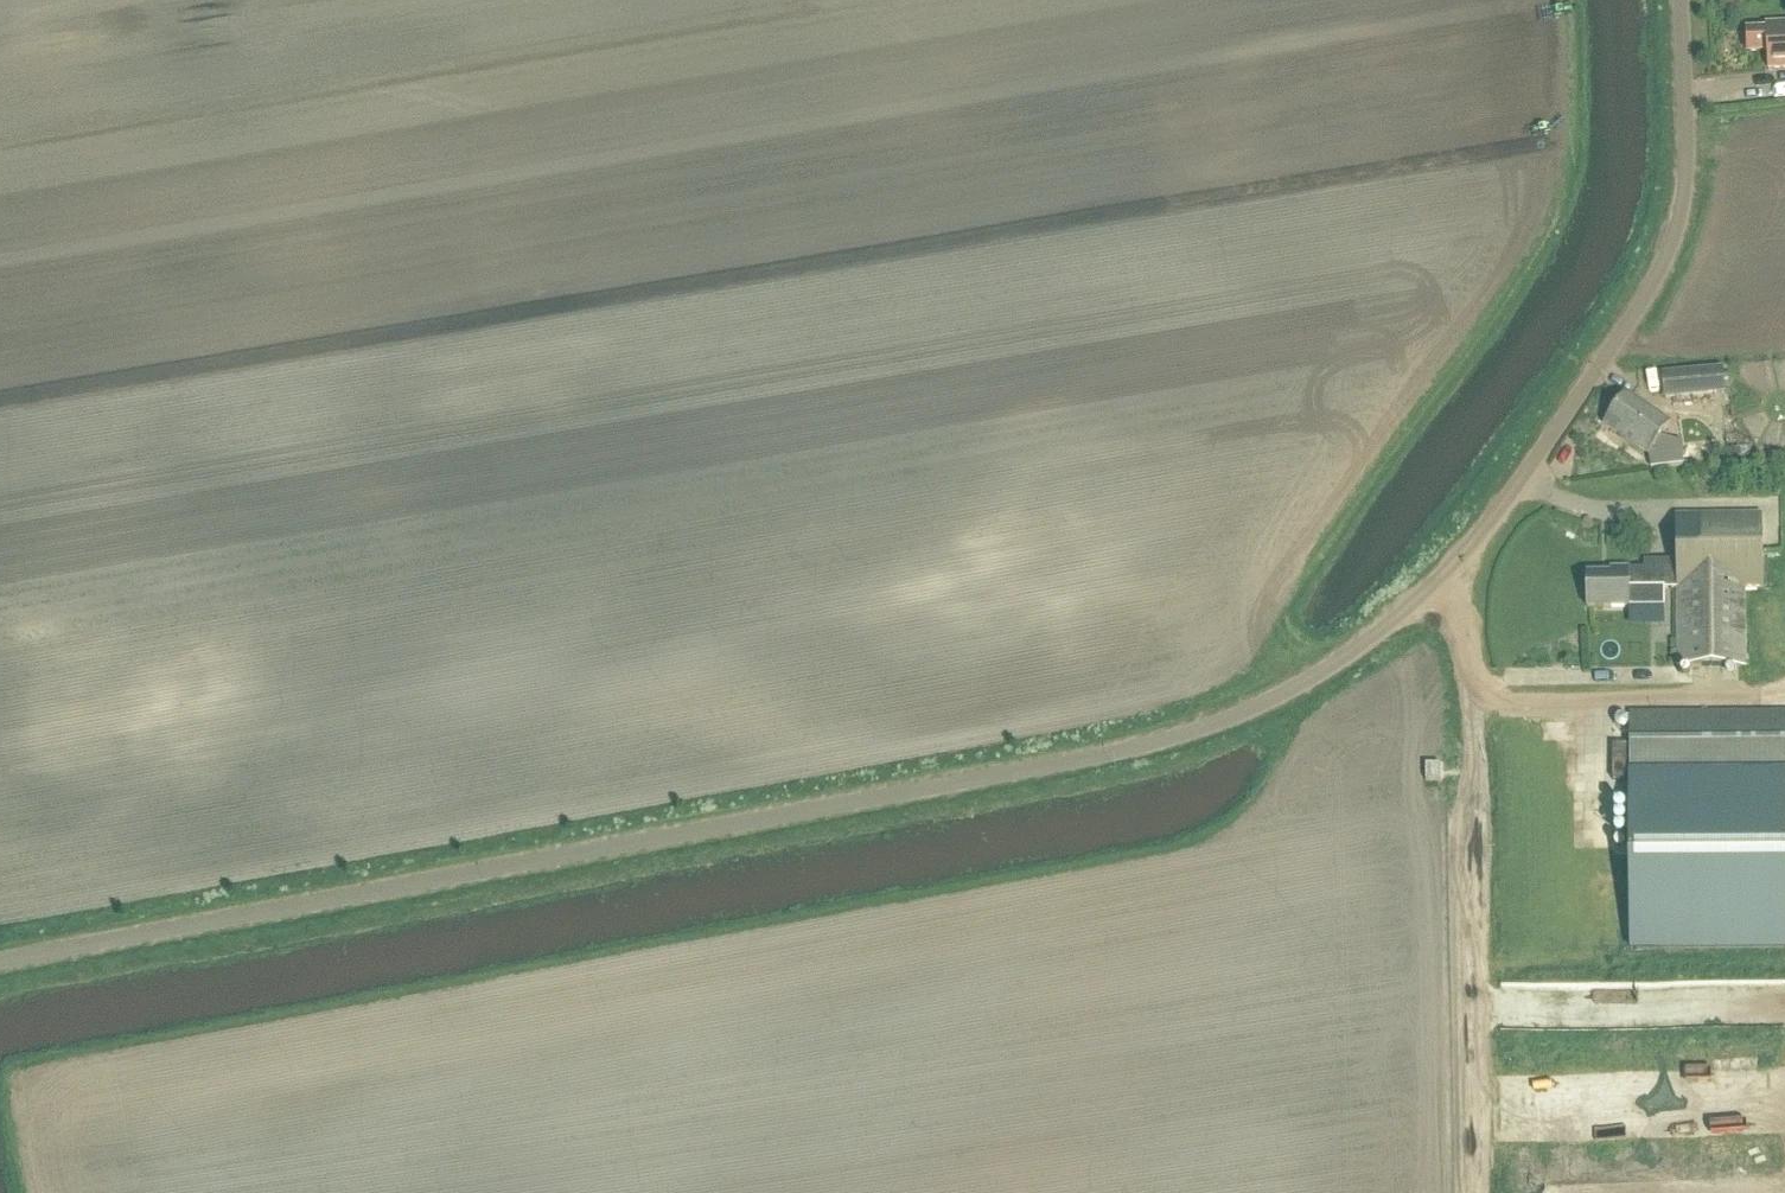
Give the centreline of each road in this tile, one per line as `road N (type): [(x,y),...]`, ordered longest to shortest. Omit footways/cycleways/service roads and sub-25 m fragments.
road 1 (unclassified): [(0,963),(1161,745),(1267,704),(1353,657),(1470,560),(1499,505),(1656,284),(1675,238),(1684,182),(1677,0)]
road 2 (track): [(1475,1192),(1470,560)]

